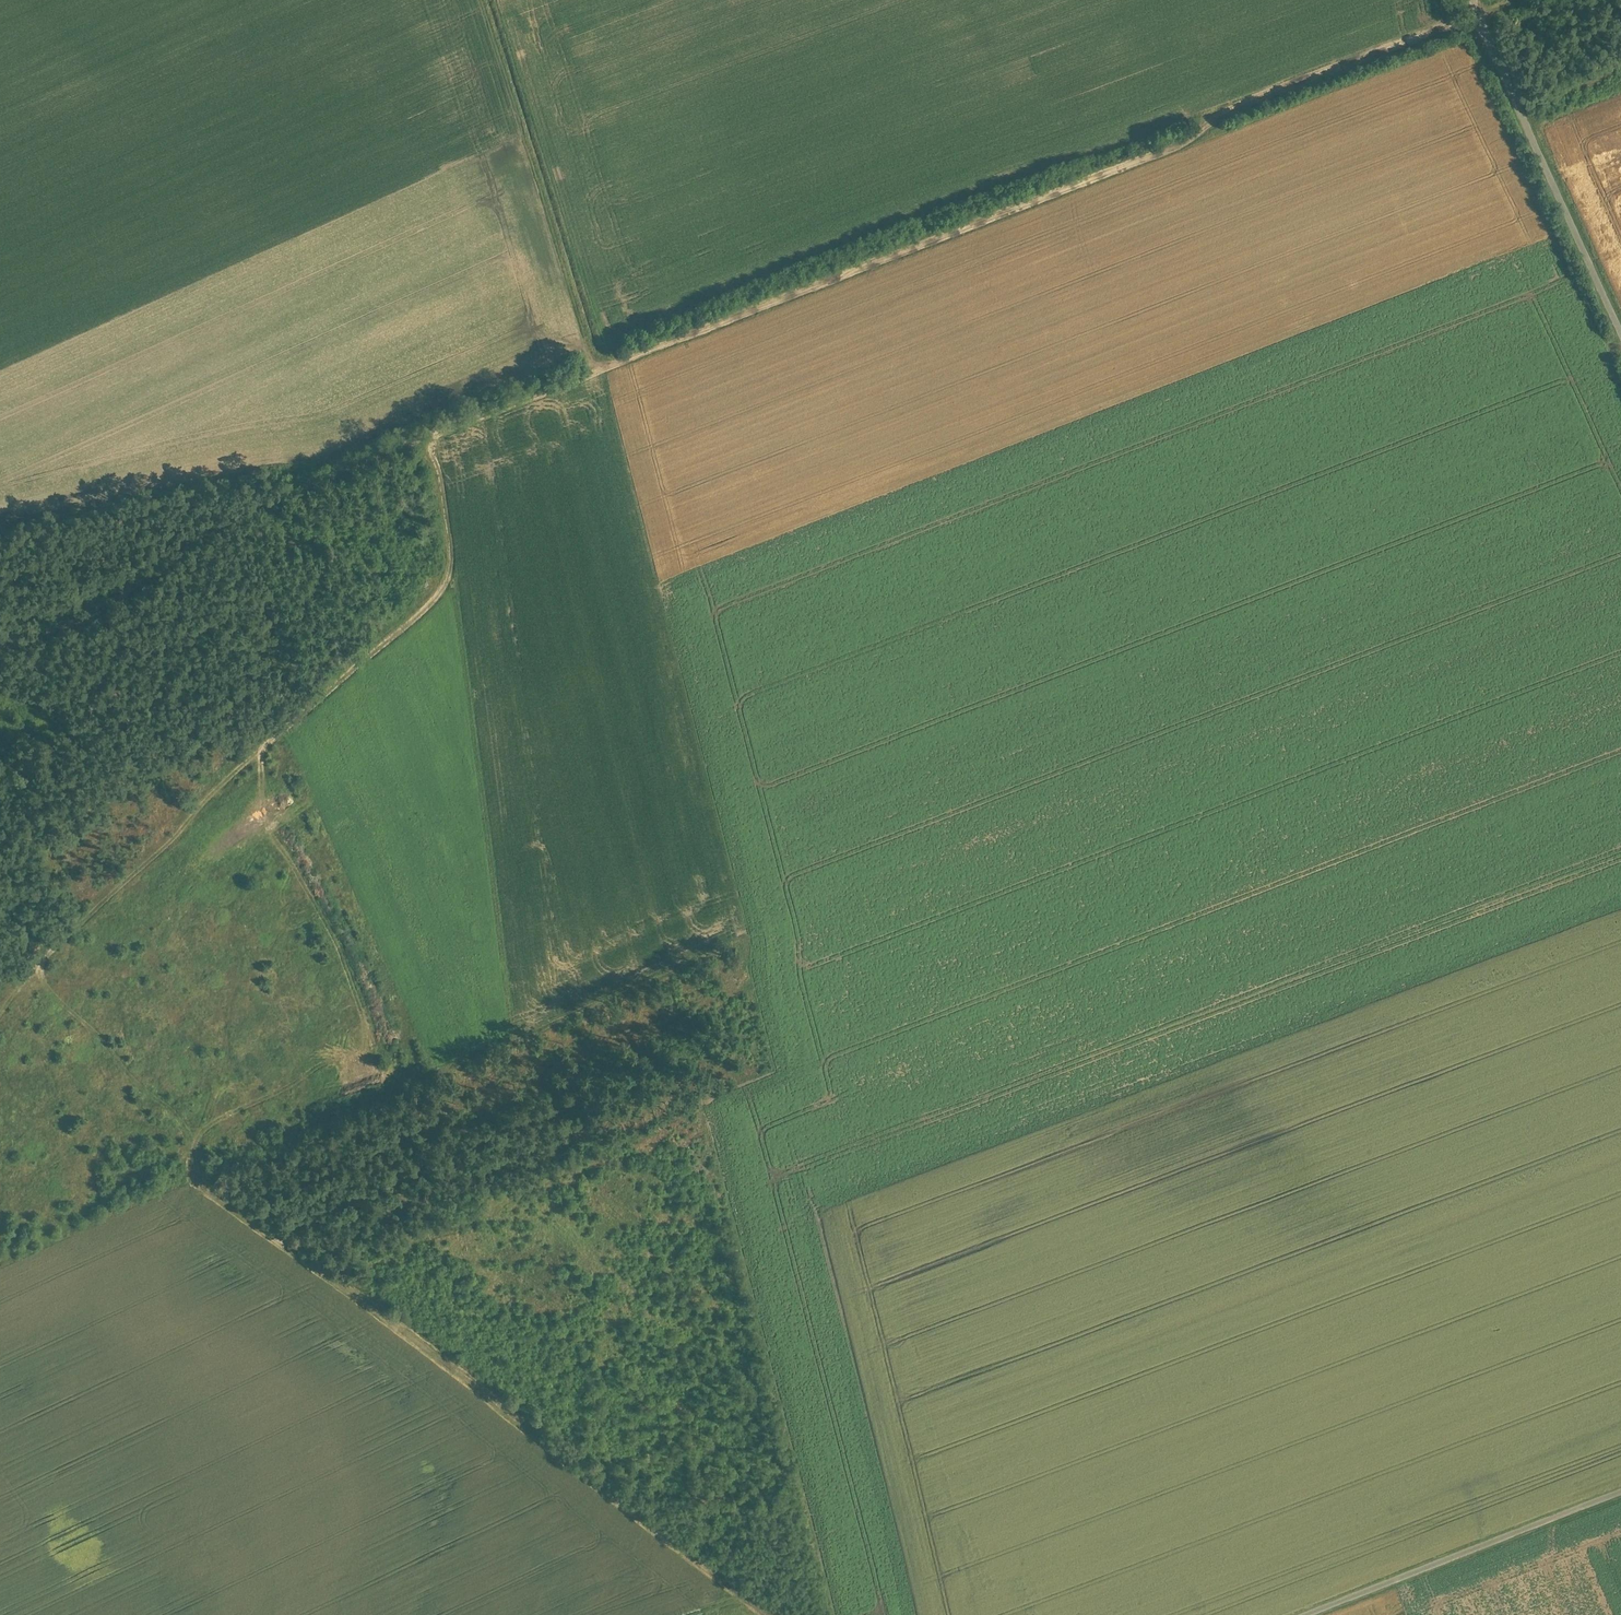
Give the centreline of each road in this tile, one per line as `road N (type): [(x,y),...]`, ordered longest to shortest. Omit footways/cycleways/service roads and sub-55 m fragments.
road 1 (track): [(0,655),(405,459),(424,433),(1192,141),(1237,112),(1473,20)]
road 2 (track): [(405,459),(460,581),(242,763),(296,864),(288,924),(194,1188)]
road 3 (track): [(760,1614),(194,1188)]
road 4 (unclassified): [(1468,0),(1620,347)]

